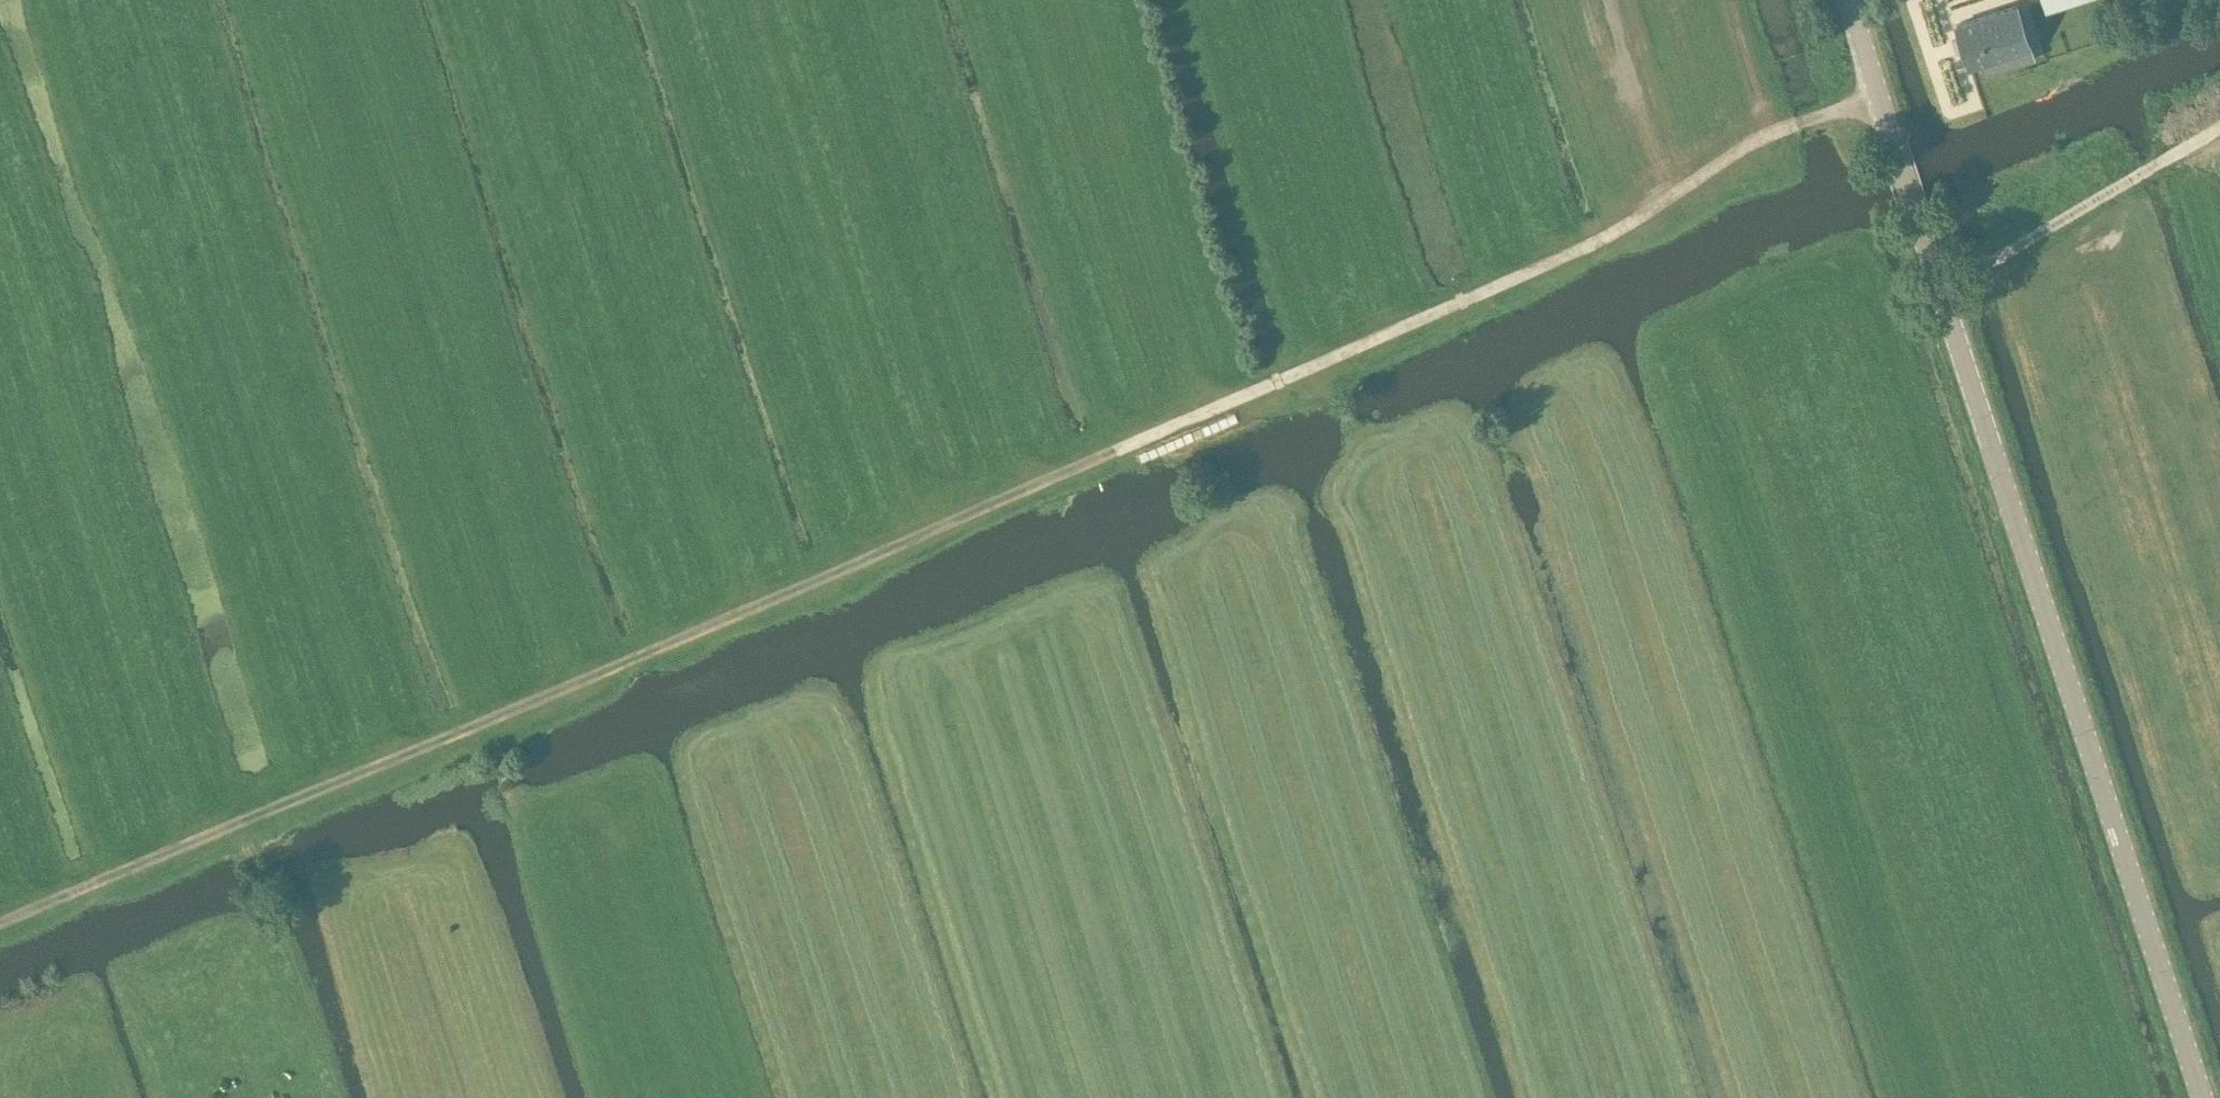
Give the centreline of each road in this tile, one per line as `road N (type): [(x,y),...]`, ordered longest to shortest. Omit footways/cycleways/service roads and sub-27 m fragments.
road 1 (unclassified): [(2199,1097),(1849,0)]
road 2 (track): [(1937,282),(1994,260),(2219,131)]

